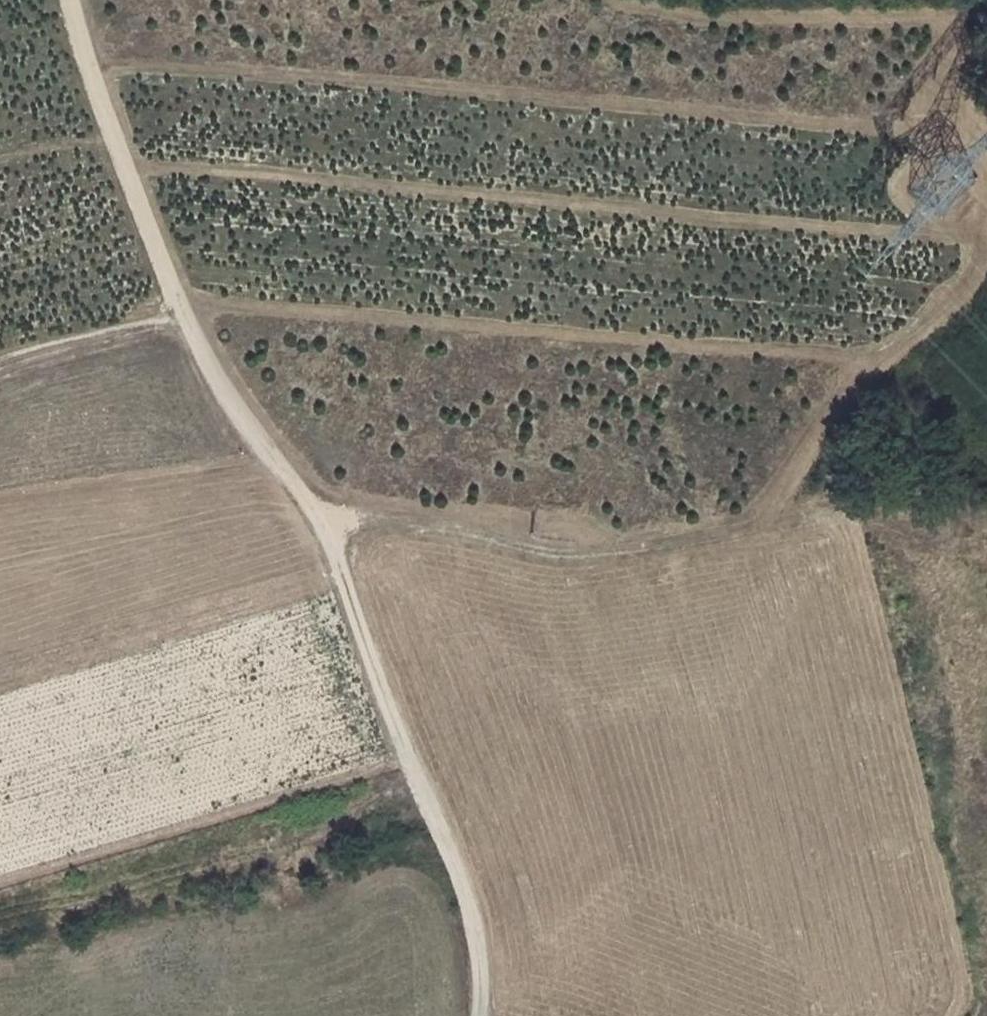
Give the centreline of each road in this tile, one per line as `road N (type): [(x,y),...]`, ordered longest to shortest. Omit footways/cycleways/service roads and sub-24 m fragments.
road 1 (track): [(69,0),(140,215),(229,409),(321,524),(380,671)]
road 2 (residential): [(483,1015),(469,907),(380,671)]

